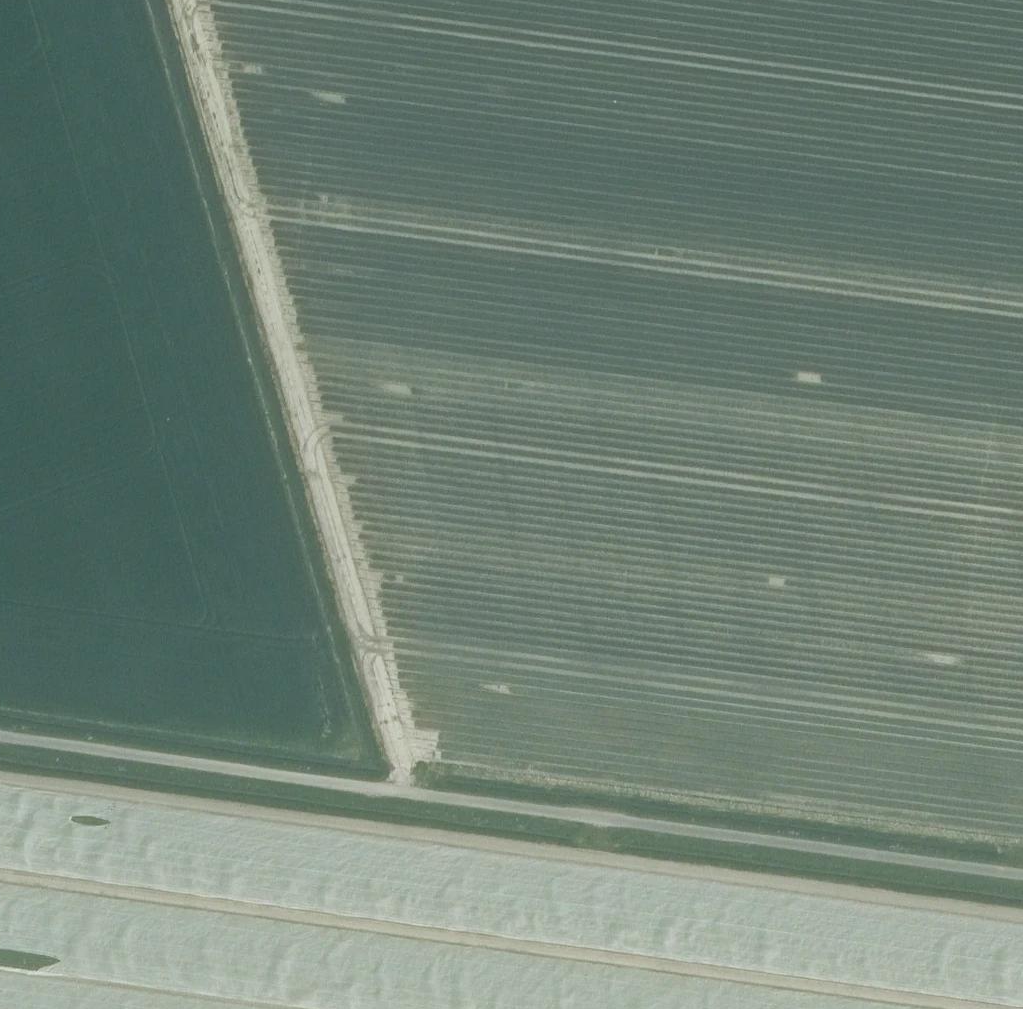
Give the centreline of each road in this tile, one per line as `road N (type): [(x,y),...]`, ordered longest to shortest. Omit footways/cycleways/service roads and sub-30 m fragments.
road 1 (track): [(1022,875),(0,735)]

